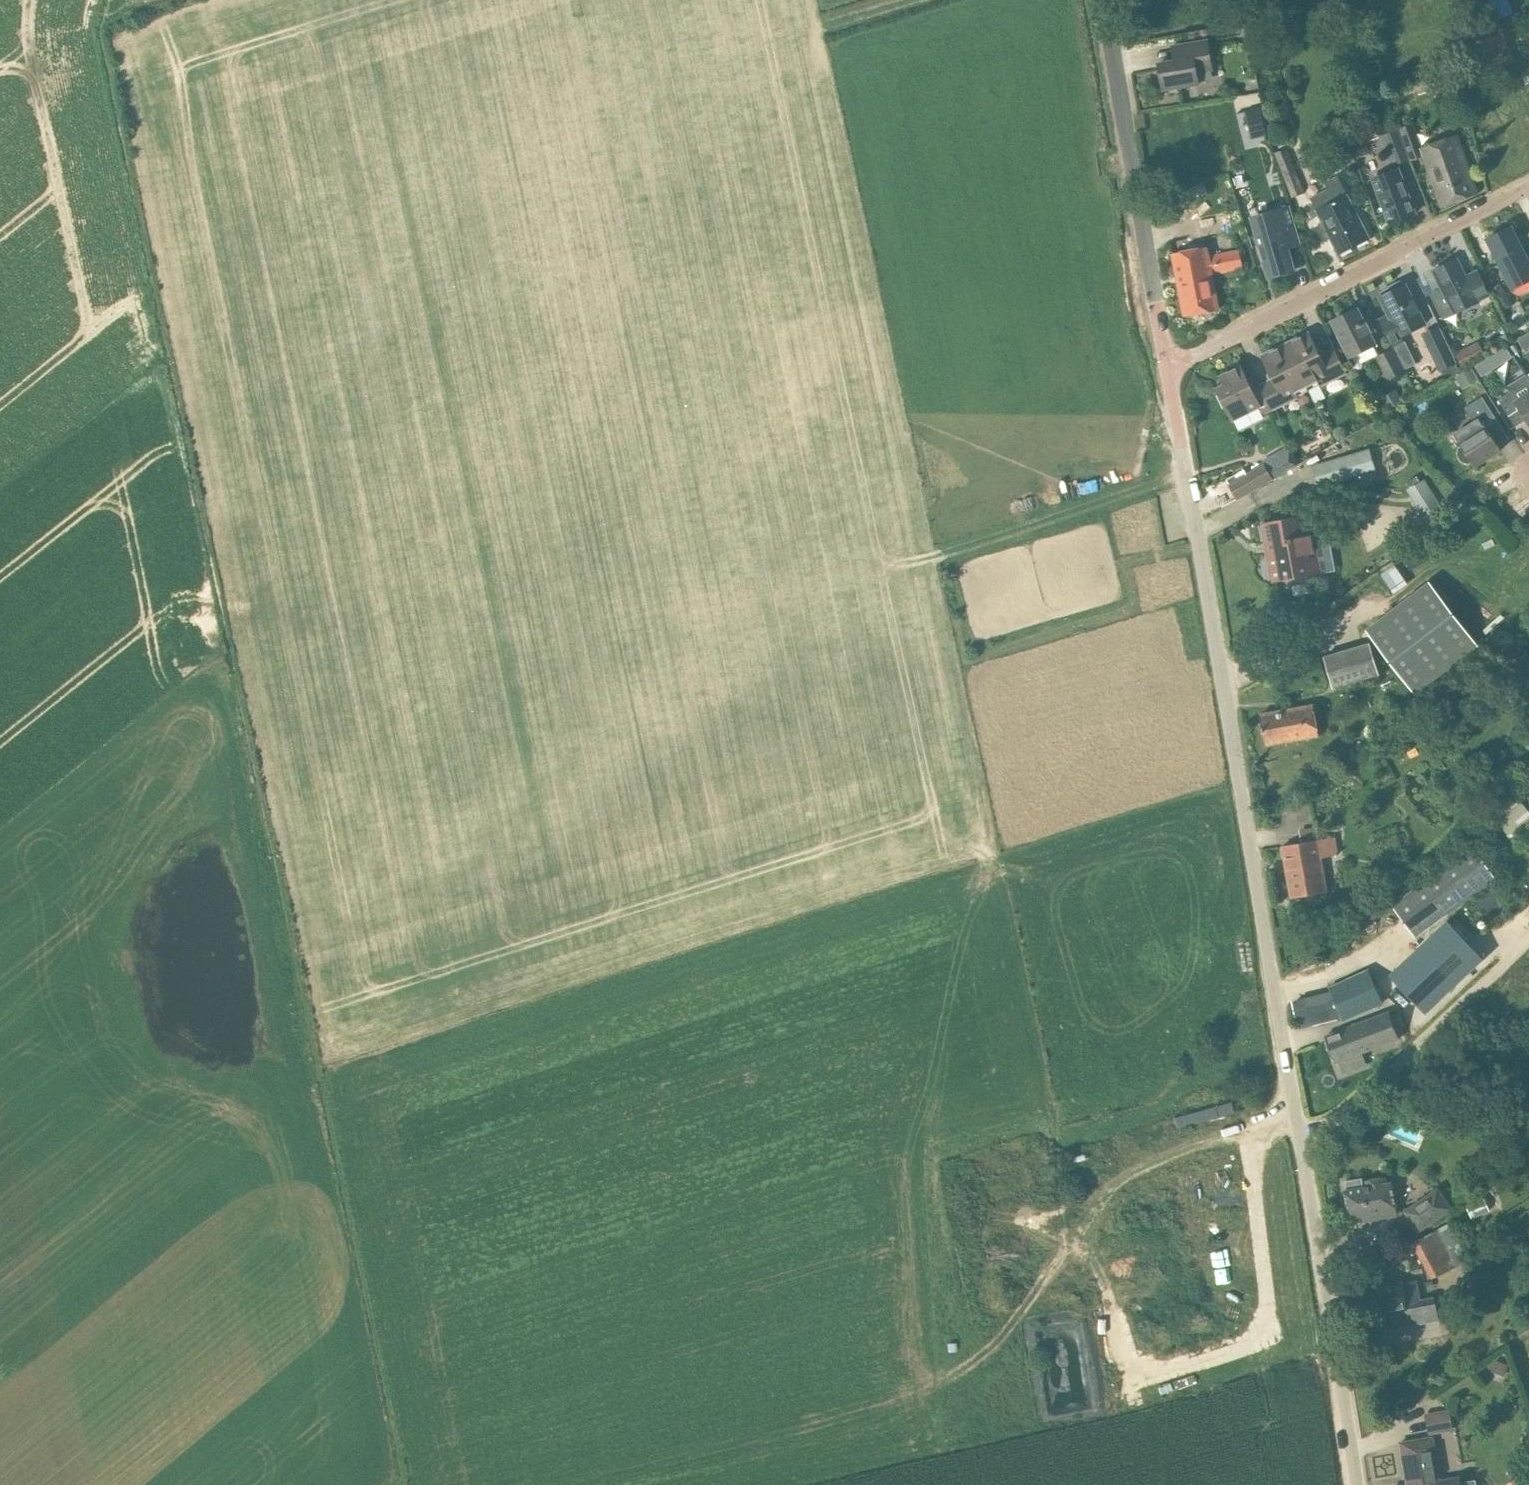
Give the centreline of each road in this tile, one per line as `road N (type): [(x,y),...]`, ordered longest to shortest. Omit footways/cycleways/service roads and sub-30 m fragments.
road 1 (unclassified): [(1304,1159),(1166,366)]
road 2 (residential): [(1166,366),(1528,187)]
road 3 (unclassified): [(1166,366),(1103,0)]
road 4 (unclassified): [(1355,1484),(1304,1159)]
road 5 (residential): [(1304,1159),(1528,936)]

